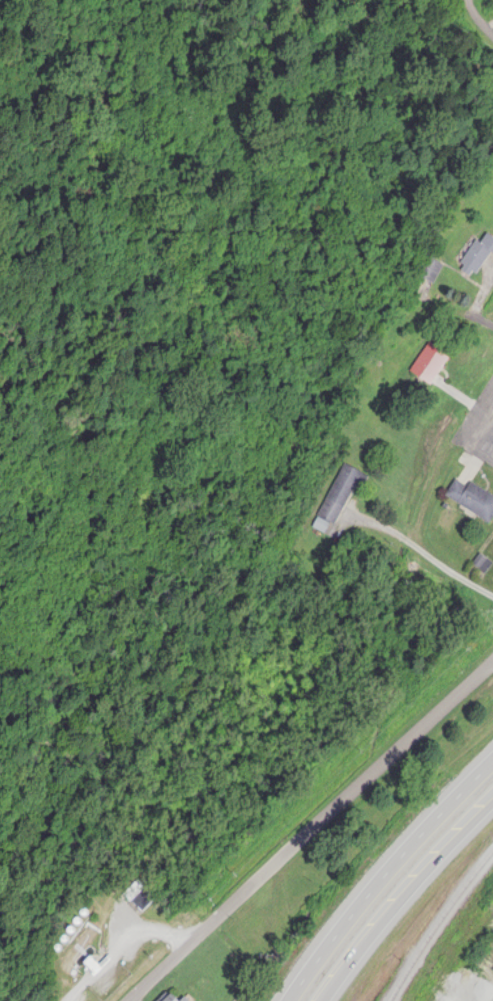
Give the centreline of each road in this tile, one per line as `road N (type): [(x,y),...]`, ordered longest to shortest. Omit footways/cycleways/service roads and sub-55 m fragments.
road 1 (residential): [(135,1000),(492,666)]
road 2 (primary): [(492,754),(355,903),(285,1000)]
road 3 (primary): [(314,1000),(405,883),(492,789)]
road 4 (residential): [(414,544),(431,481),(492,378)]
road 5 (residential): [(370,522),(492,597)]

